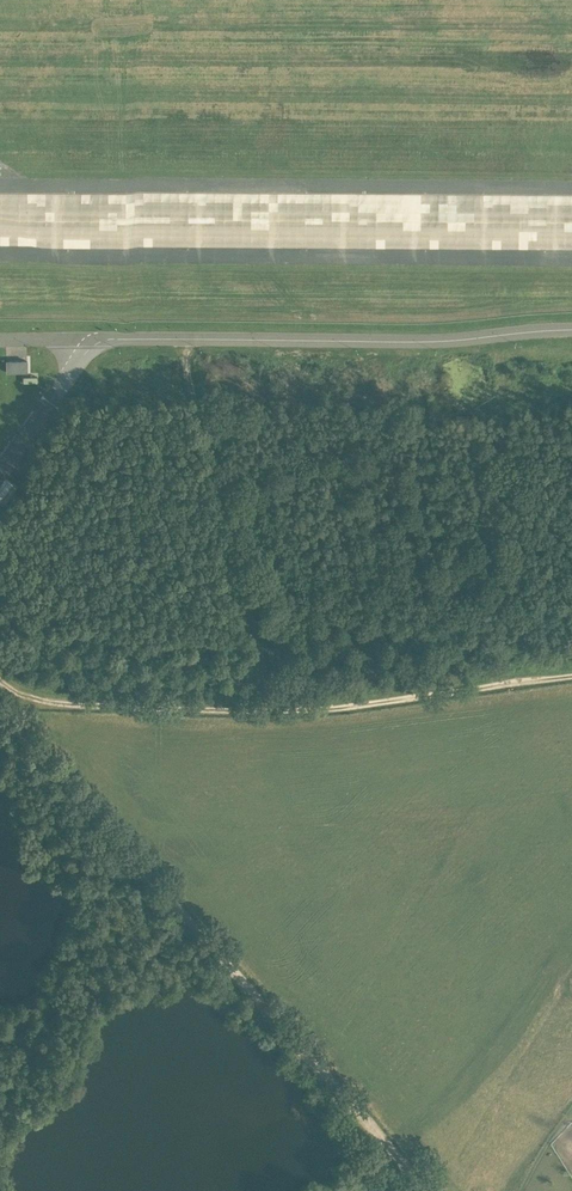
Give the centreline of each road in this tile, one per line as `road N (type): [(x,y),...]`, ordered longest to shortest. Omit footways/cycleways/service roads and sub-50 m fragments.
road 1 (track): [(0,719),(142,863),(421,1190)]

